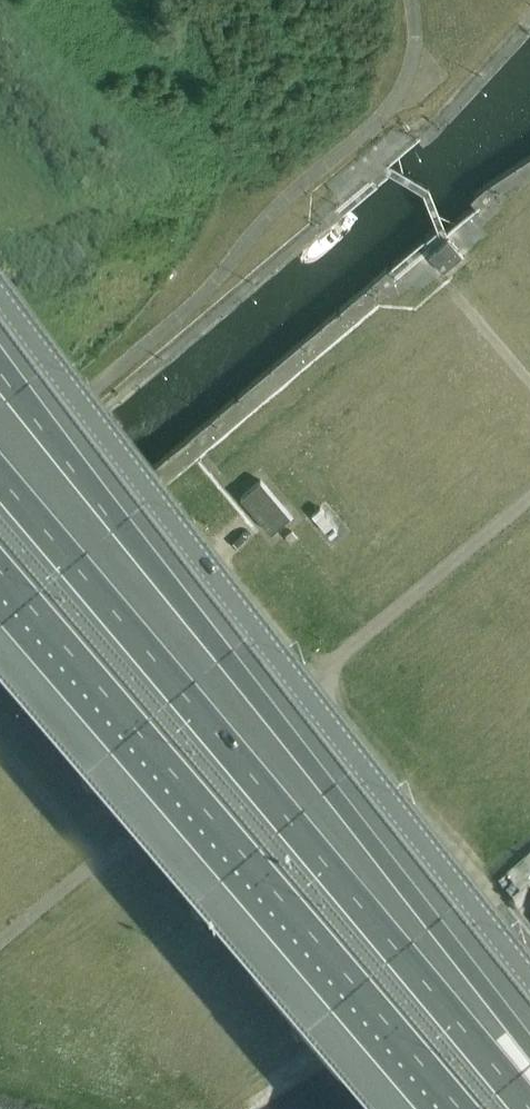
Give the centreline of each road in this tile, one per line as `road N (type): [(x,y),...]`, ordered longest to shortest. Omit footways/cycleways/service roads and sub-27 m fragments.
road 1 (motorway): [(529,1054),(0,372)]
road 2 (unclassified): [(529,978),(261,649),(0,297)]
road 3 (motorway): [(521,1108),(0,483)]
road 4 (motorway): [(1,580),(452,1108)]
road 5 (unclassified): [(408,0),(413,50),(388,102),(289,186),(170,314),(0,457)]

